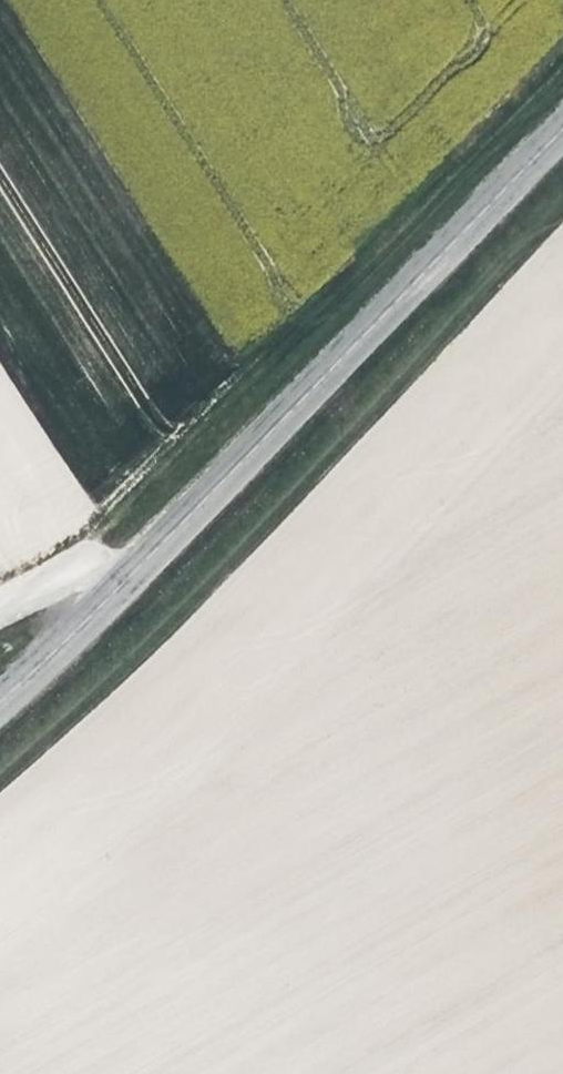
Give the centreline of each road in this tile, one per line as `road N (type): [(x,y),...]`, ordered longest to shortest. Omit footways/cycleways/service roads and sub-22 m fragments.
road 1 (tertiary): [(0,720),(562,144)]
road 2 (track): [(562,234),(74,724),(0,783)]
road 3 (track): [(562,71),(106,546),(79,562)]

